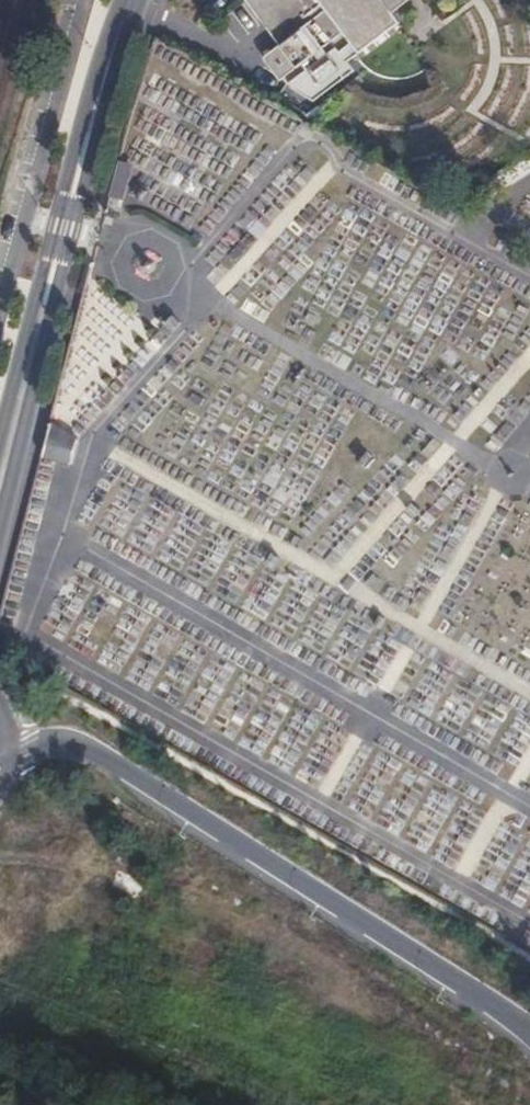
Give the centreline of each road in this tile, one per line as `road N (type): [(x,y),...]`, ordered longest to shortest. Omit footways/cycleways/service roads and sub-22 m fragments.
road 1 (motorway): [(0,770),(45,744),(96,752),(529,1031)]
road 2 (secondary): [(0,477),(129,0)]

